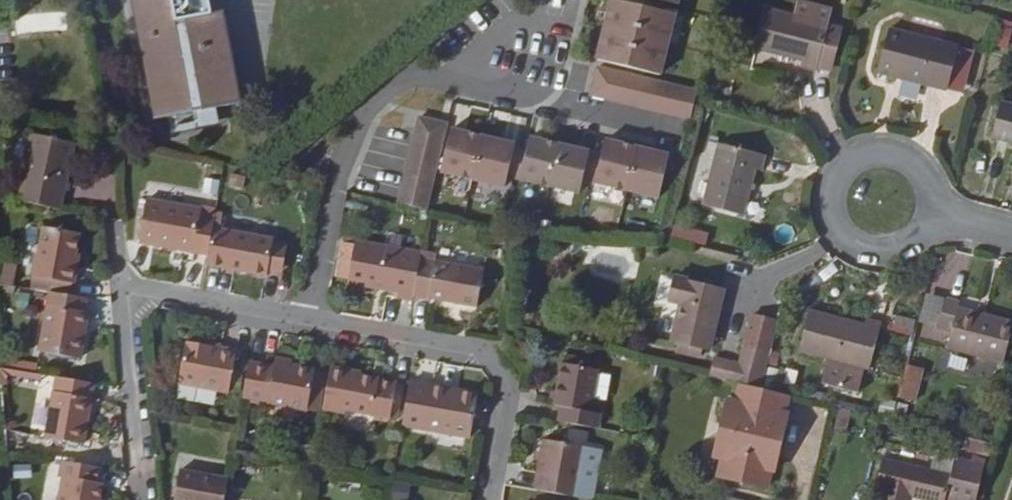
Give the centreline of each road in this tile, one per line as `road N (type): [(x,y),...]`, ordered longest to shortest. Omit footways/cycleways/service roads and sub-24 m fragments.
road 1 (residential): [(314,324),(338,182),(354,134),(381,98),(418,77),(476,71),(533,44)]
road 2 (residential): [(314,324),(490,356),(509,393),(490,499)]
road 3 (residential): [(936,217),(918,244),(887,255),(856,247),(835,221),(834,189),(855,159),(890,150),(923,166)]
road 4 (residential): [(142,499),(122,290)]
road 5 (residential): [(122,290),(314,324)]

